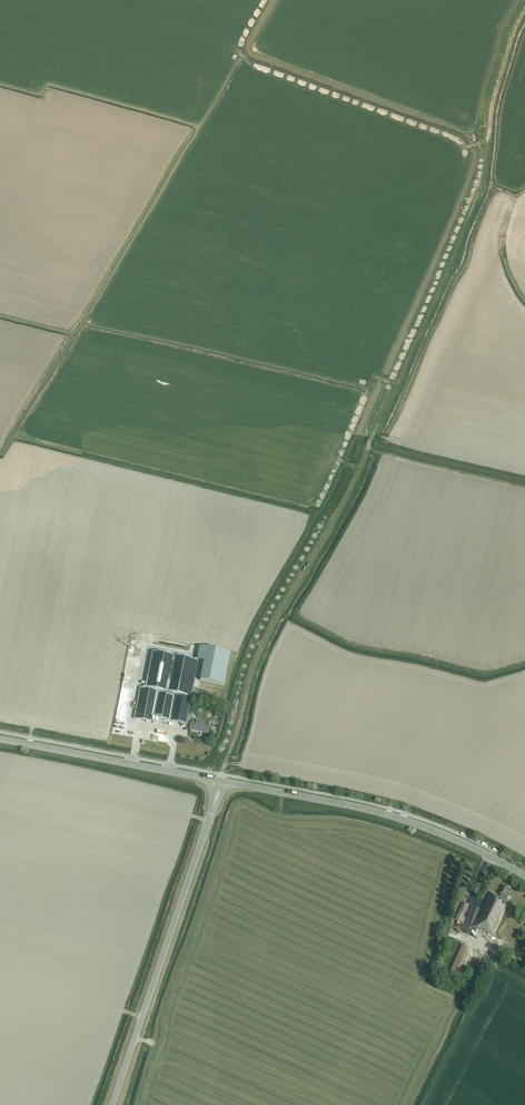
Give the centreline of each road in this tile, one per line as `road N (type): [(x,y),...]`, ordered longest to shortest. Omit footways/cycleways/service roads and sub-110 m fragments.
road 1 (track): [(489,136),(475,203),(354,483),(252,662),(223,774)]
road 2 (secondary): [(524,876),(388,815),(222,781)]
road 3 (tertiary): [(112,1104),(213,807)]
road 4 (secondary): [(222,781),(0,739)]
road 5 (track): [(524,9),(489,136)]

